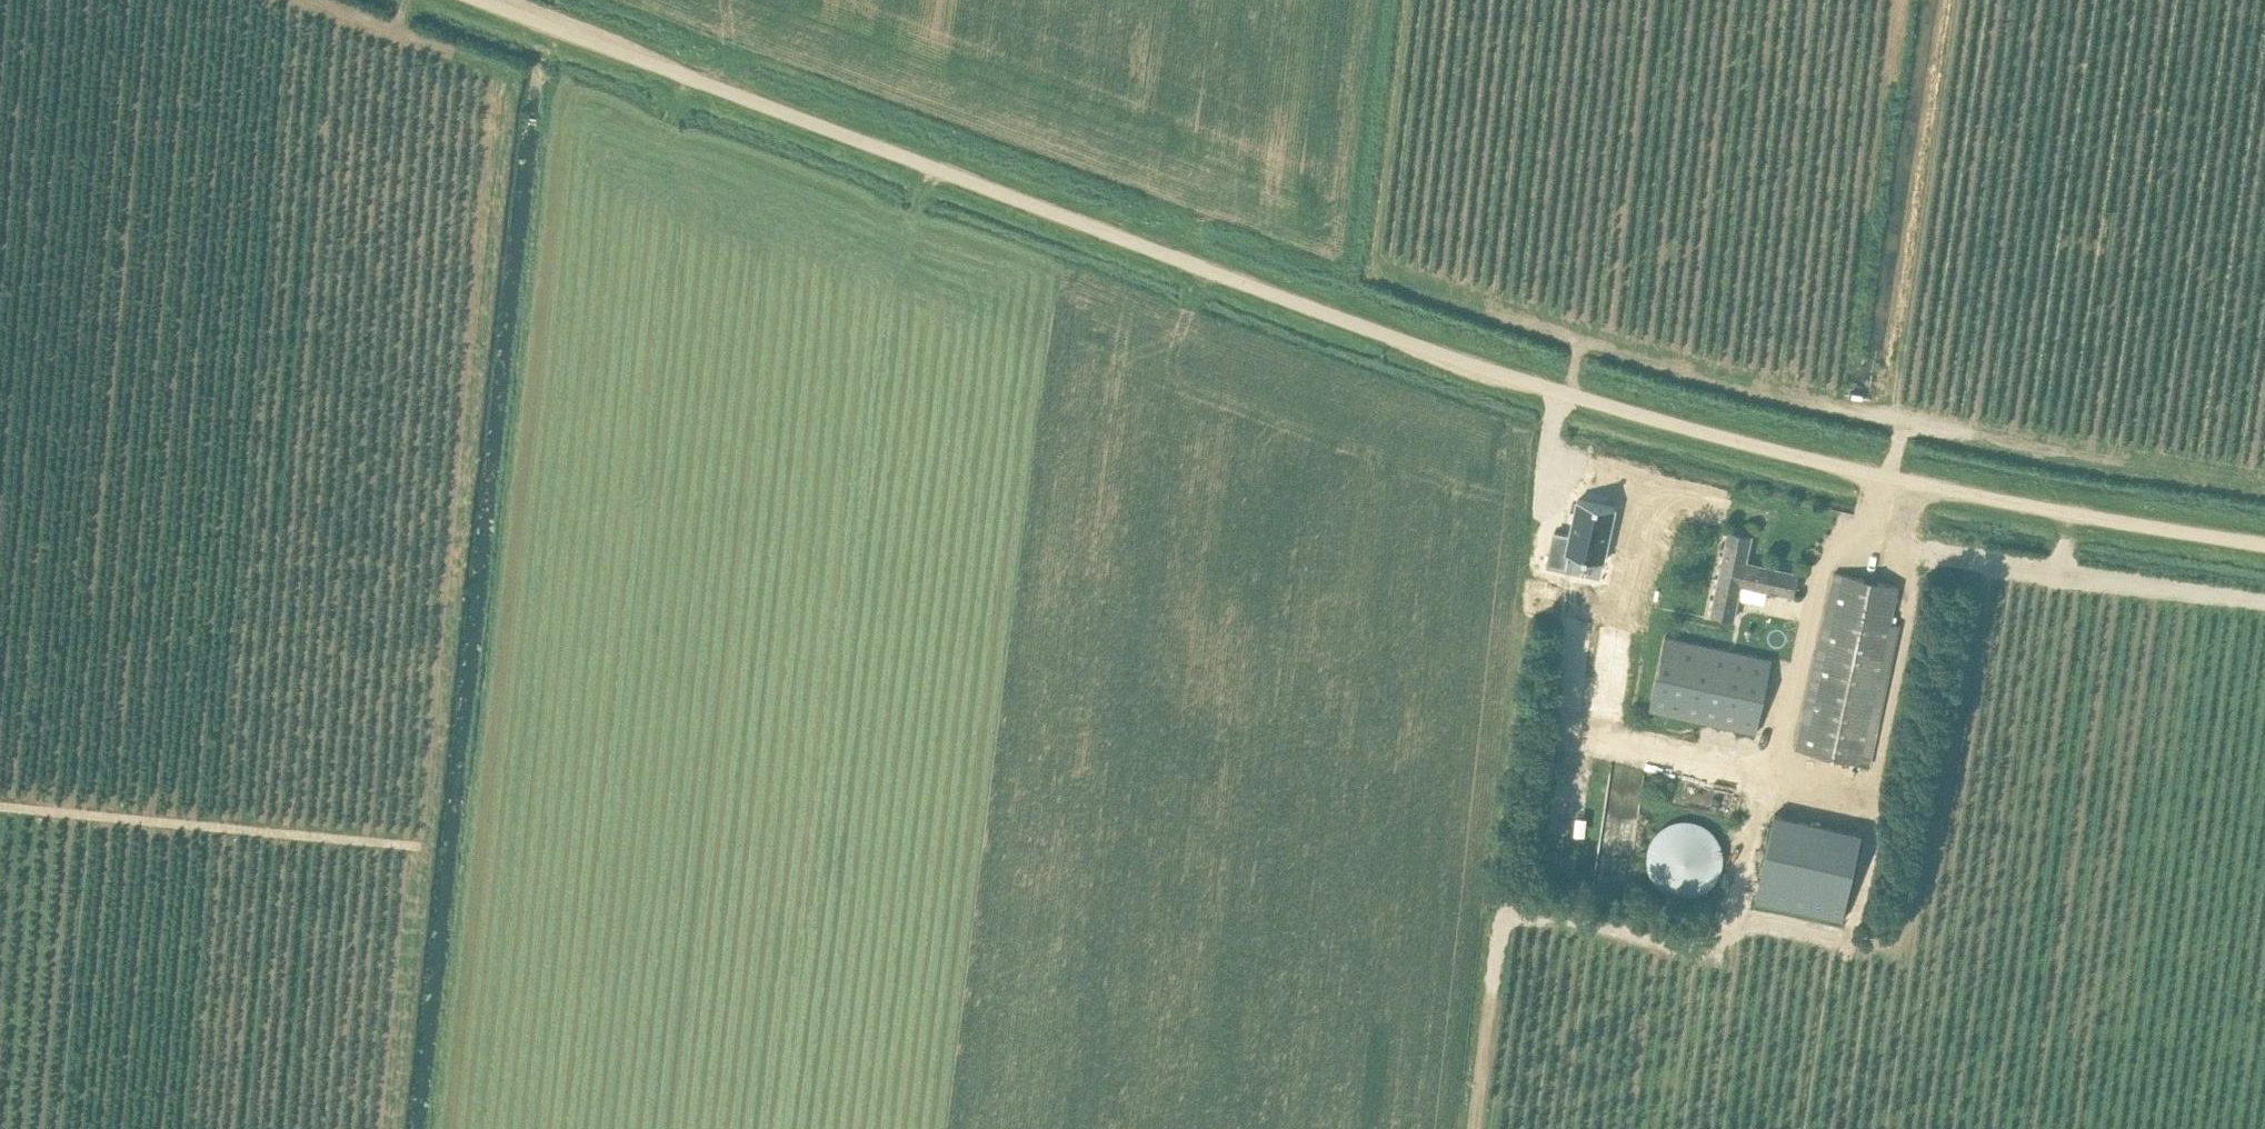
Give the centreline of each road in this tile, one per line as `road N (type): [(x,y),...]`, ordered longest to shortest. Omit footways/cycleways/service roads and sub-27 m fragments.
road 1 (unclassified): [(2264,546),(1793,456),(1626,411),(1408,343),(481,0)]

